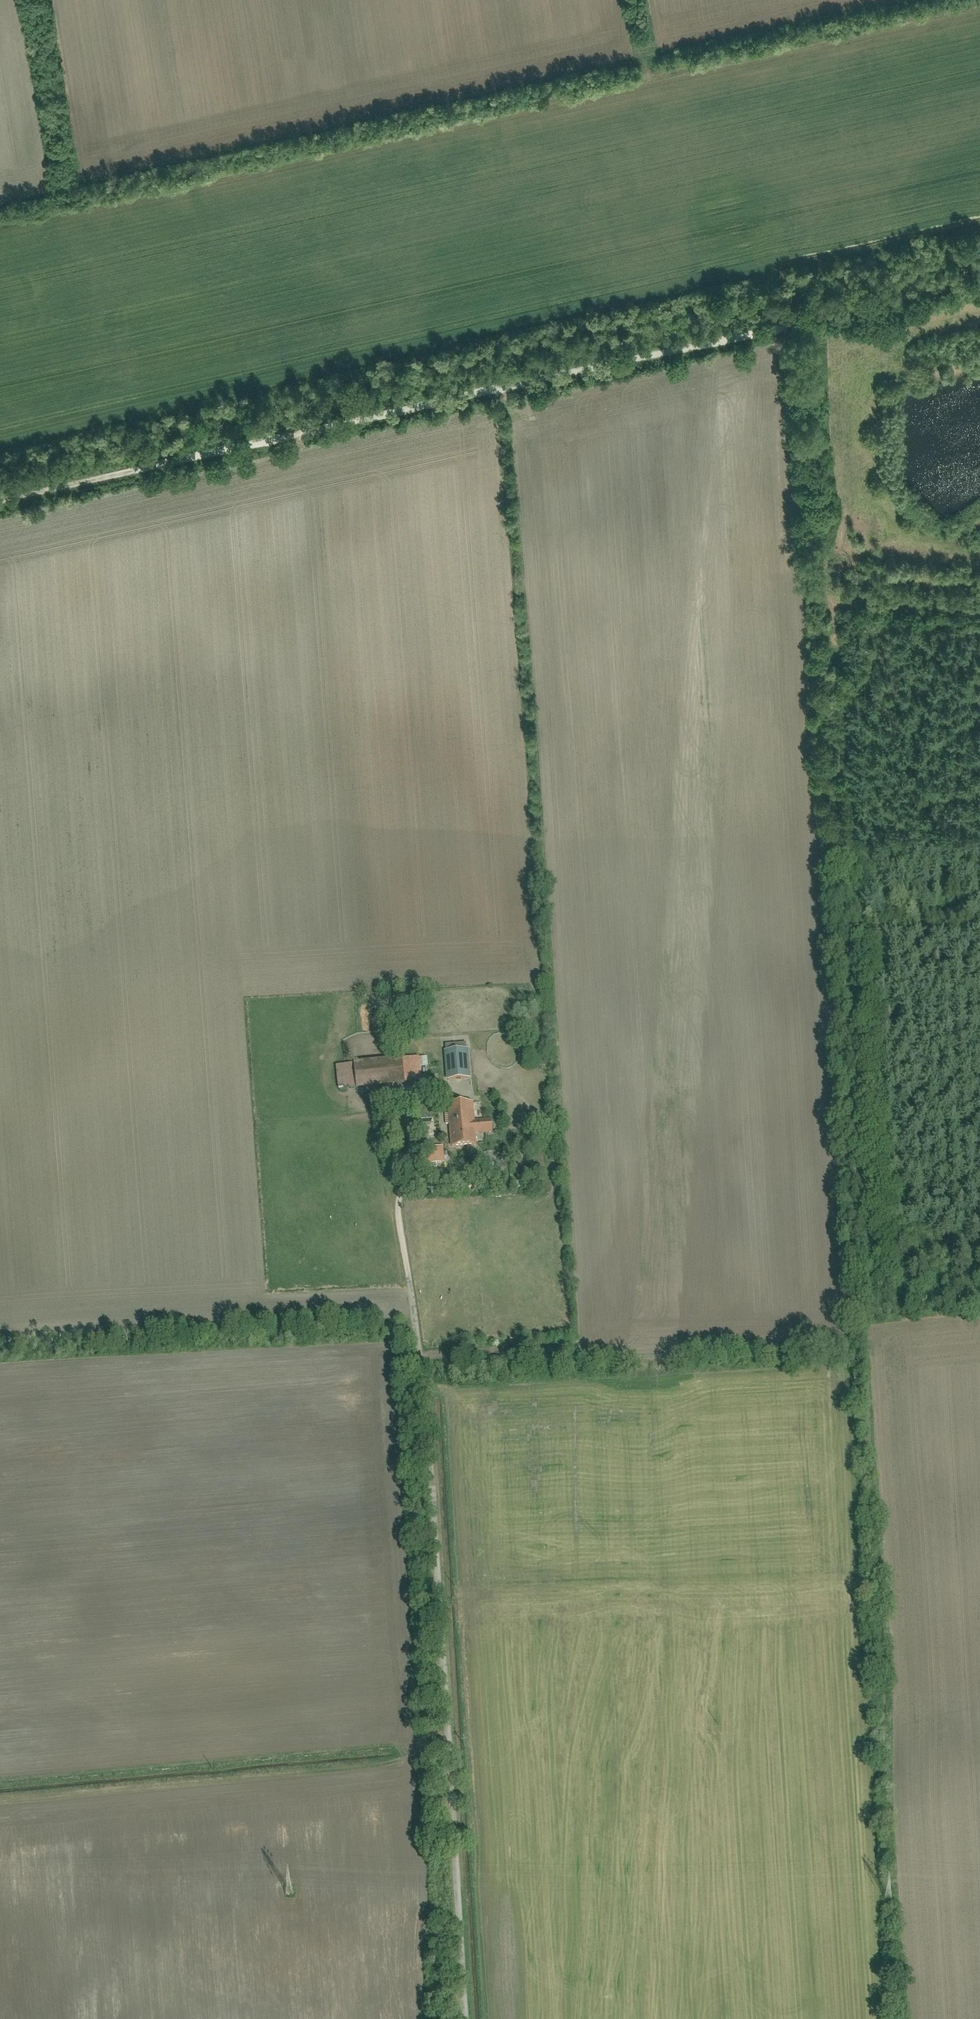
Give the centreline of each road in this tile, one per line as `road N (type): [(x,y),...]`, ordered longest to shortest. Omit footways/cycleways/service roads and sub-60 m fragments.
road 1 (track): [(0,490),(979,276)]

